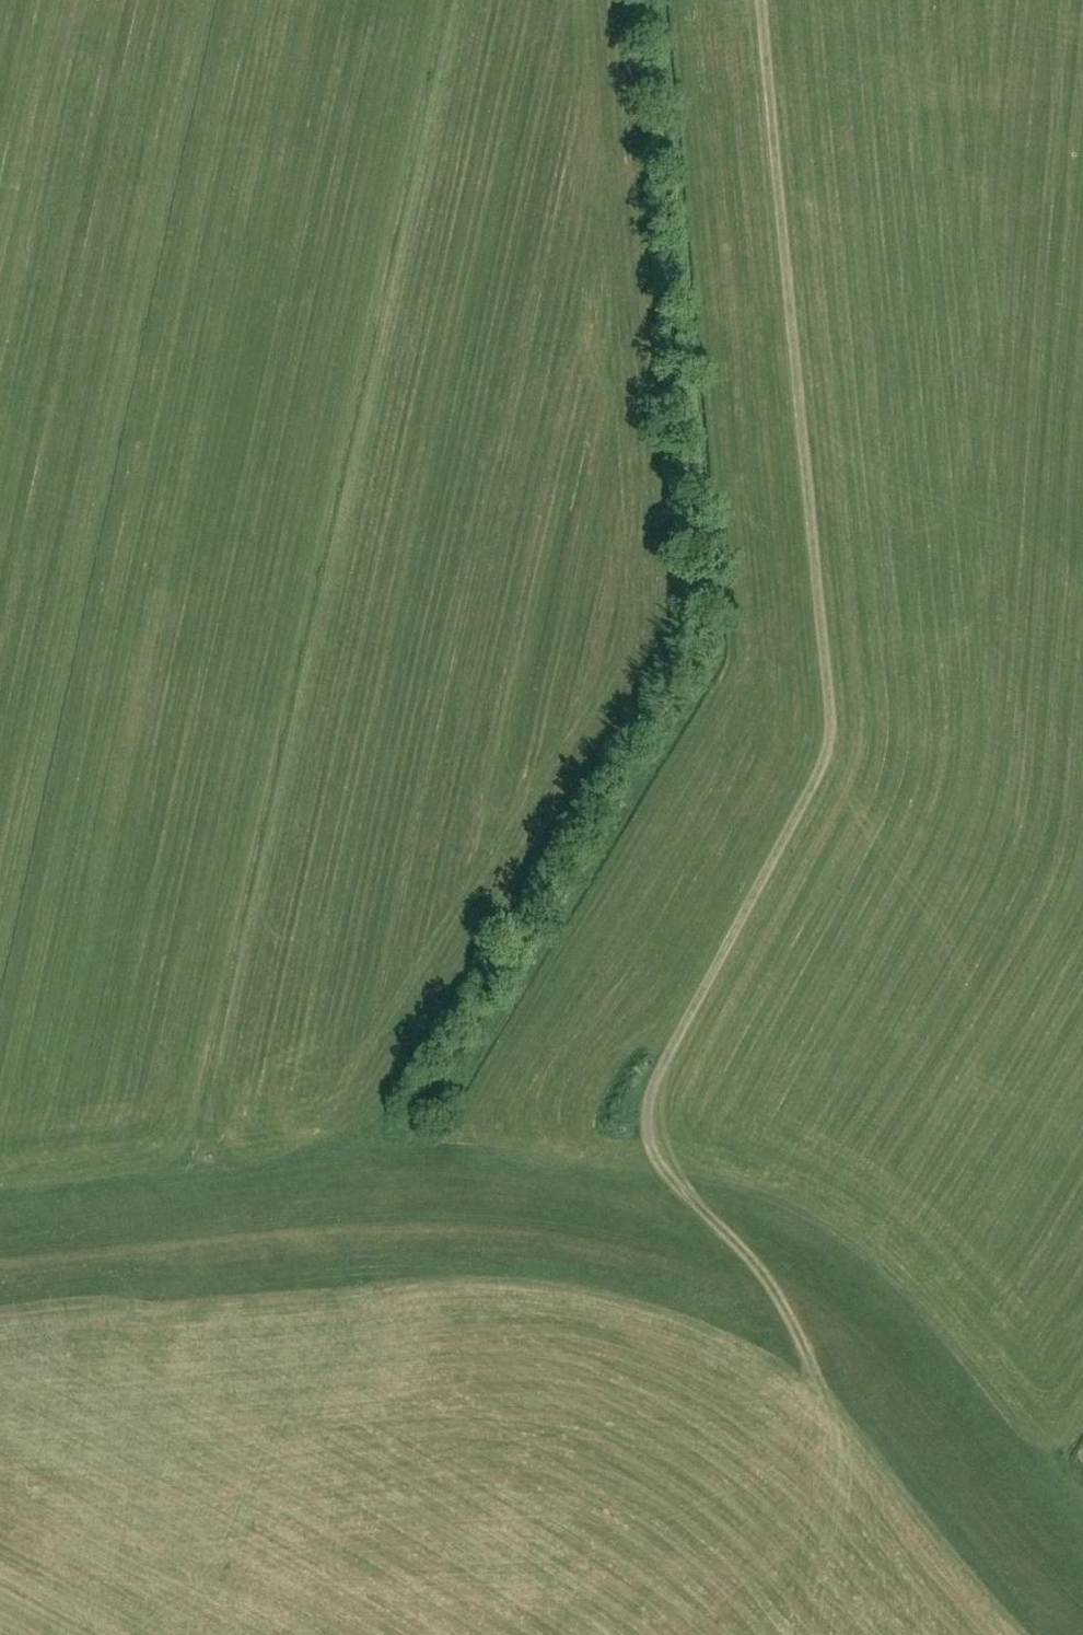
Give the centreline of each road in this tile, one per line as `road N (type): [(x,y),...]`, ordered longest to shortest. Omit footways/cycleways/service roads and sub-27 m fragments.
road 1 (track): [(809,1356),(773,1285),(653,1154),(647,1134),(655,1089),(825,757),(832,728),(762,0)]

